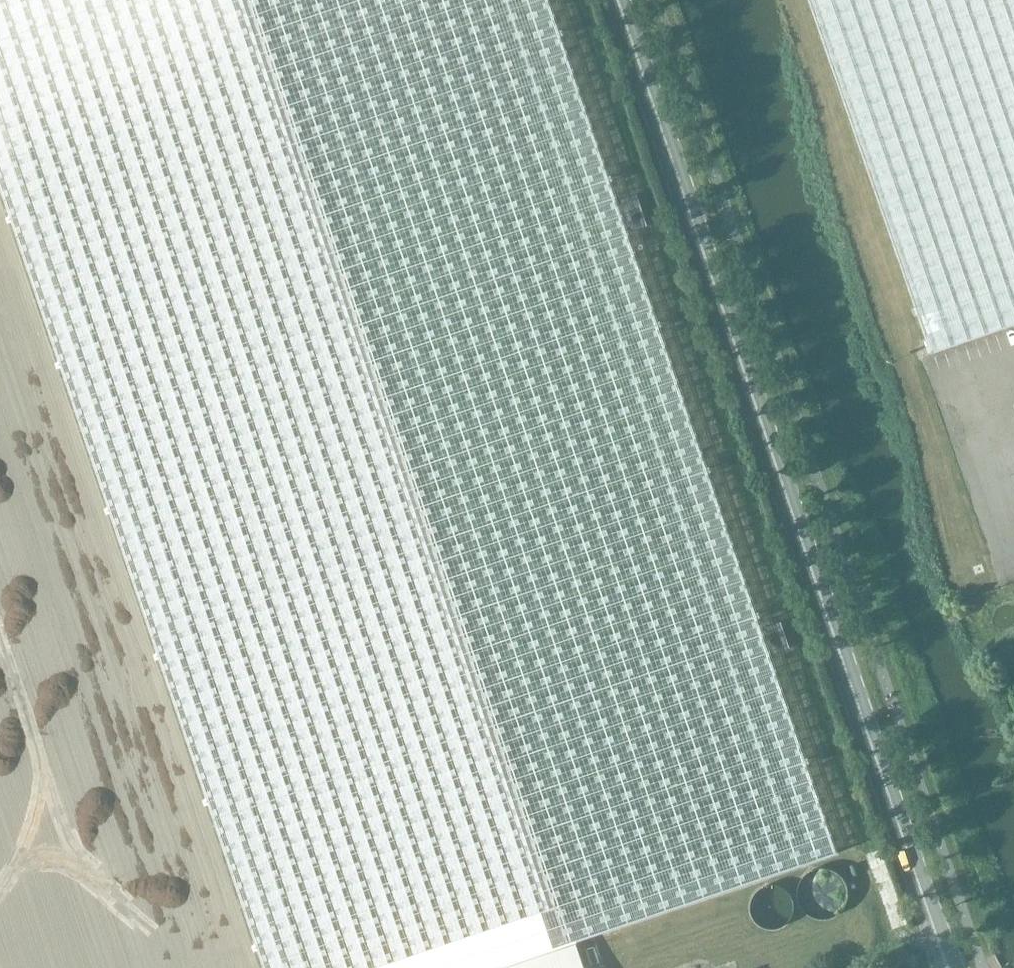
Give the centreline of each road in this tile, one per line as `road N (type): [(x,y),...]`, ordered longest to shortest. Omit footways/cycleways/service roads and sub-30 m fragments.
road 1 (tertiary): [(949,967),(618,0)]

